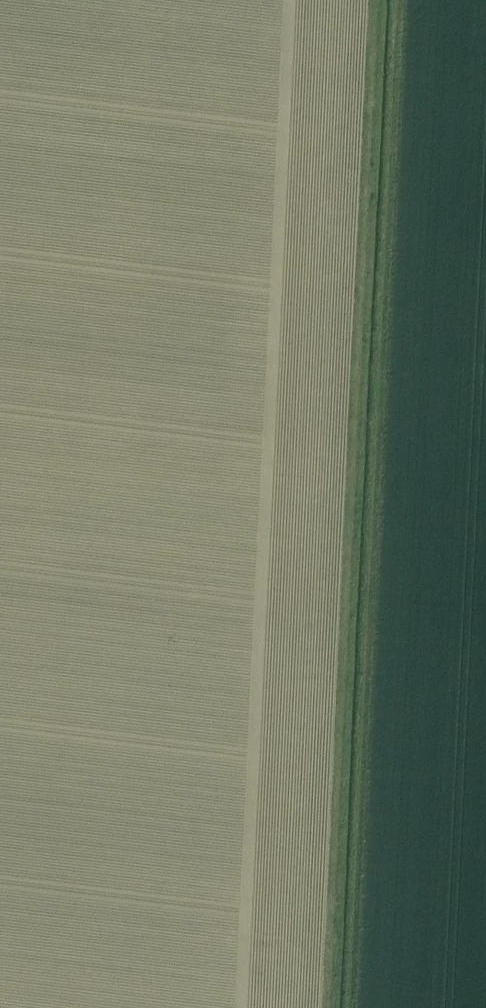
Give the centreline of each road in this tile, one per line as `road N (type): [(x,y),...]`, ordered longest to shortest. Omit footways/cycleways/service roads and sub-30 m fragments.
road 1 (track): [(401,0),(354,1007)]

